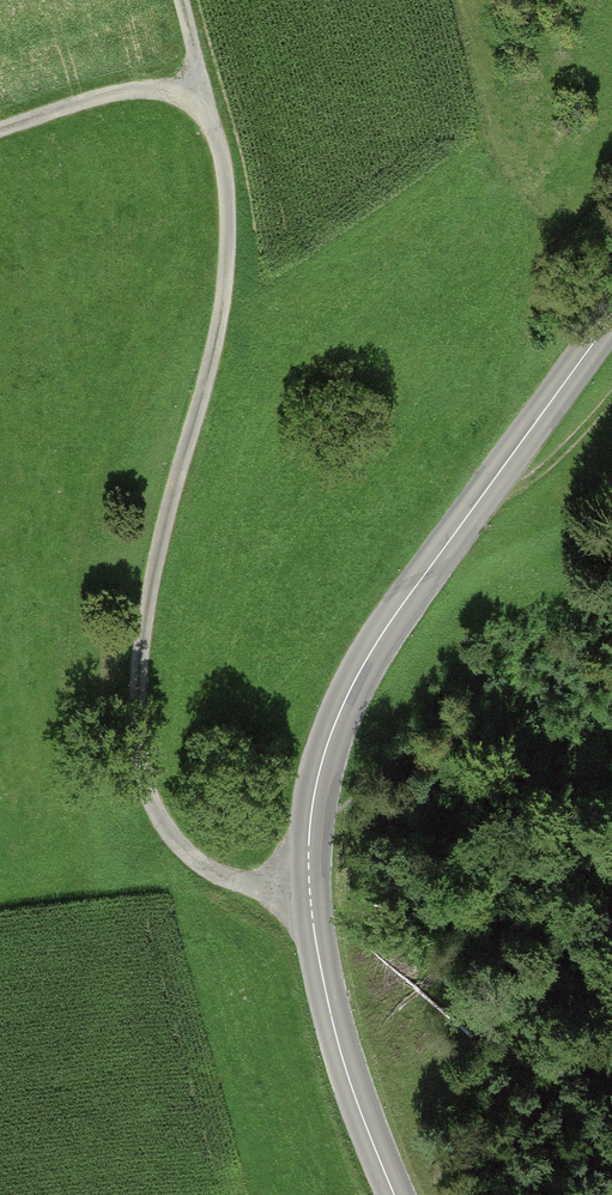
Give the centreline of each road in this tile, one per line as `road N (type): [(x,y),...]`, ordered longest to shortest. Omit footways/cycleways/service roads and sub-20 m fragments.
road 1 (track): [(0,129),(123,89),(194,87),(224,165),(221,374),(167,516),(139,663),(145,785),(181,844),(238,884),(309,888)]
road 2 (tertiary): [(395,1194),(321,972),(309,888),(323,756),(388,625),(611,316)]

